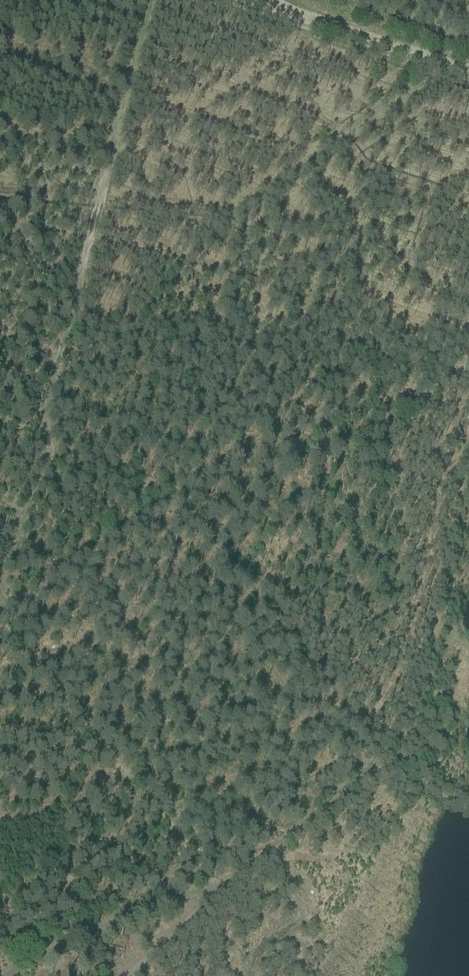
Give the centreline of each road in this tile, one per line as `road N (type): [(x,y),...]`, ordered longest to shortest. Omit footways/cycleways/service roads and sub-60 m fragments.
road 1 (track): [(152,0),(42,417),(47,459),(0,599)]
road 2 (track): [(350,386),(226,347),(220,318),(233,209),(442,68)]
road 3 (track): [(179,496),(350,386),(385,402),(452,474)]
road 4 (track): [(0,626),(217,883)]
road 5 (track): [(179,496),(382,758)]
road 6 (track): [(0,608),(179,496)]
road 7 (track): [(270,0),(468,66)]

